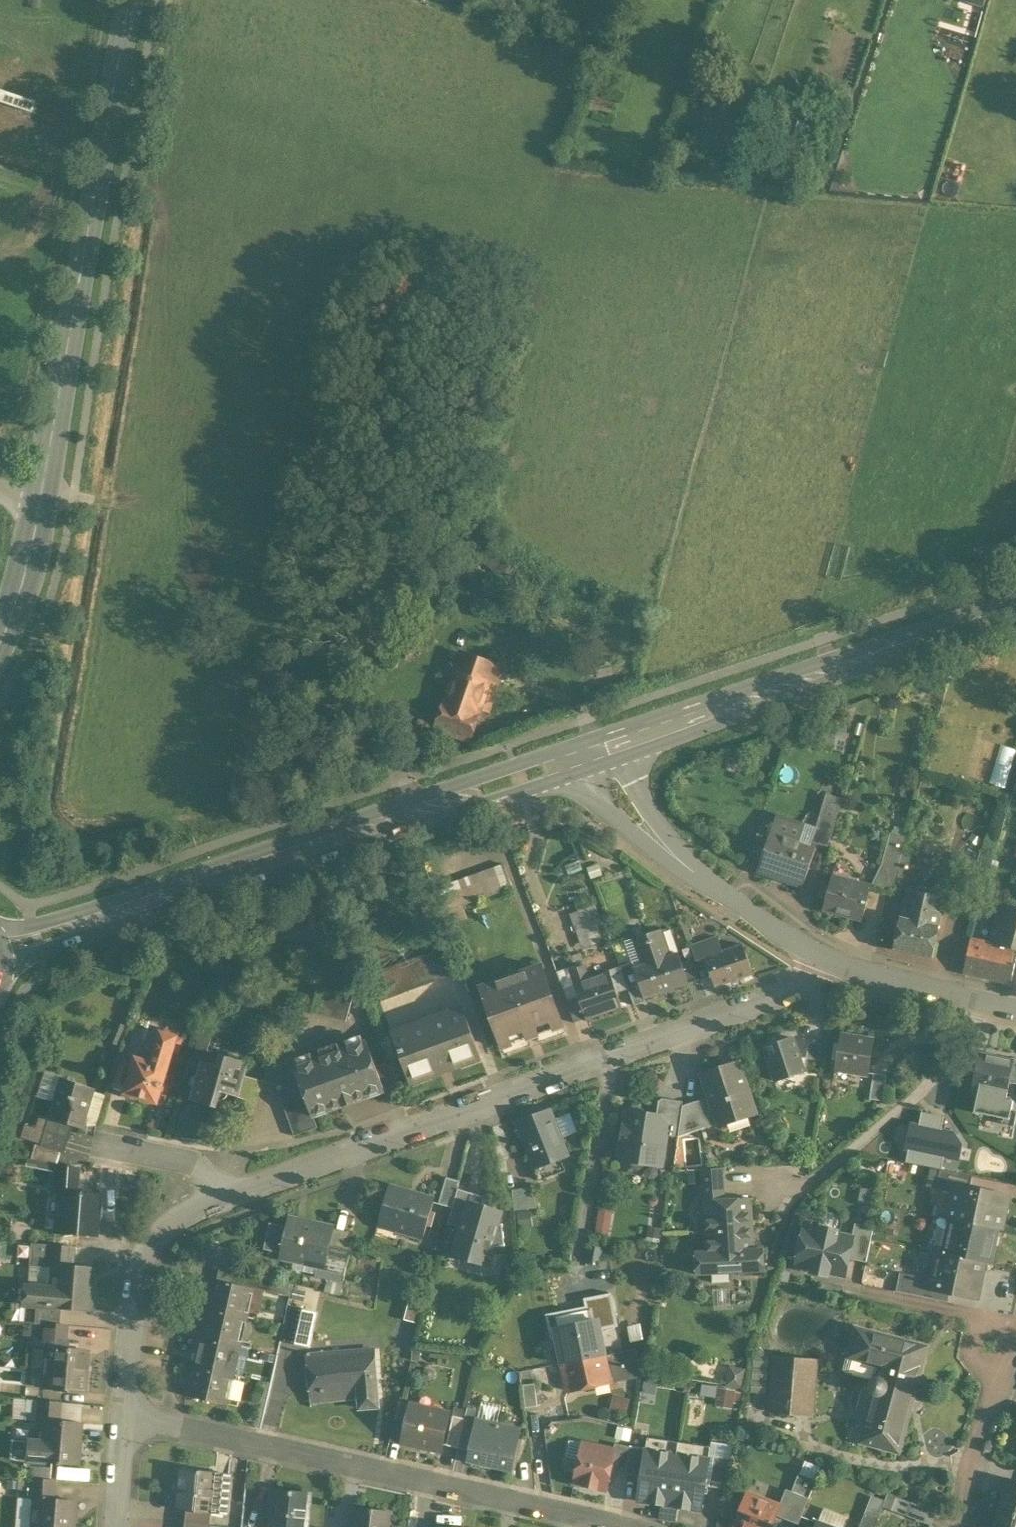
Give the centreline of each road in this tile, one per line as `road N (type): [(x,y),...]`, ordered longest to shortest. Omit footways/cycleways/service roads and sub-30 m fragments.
road 1 (residential): [(823,956),(807,982),(787,993),(235,1193)]
road 2 (secondary): [(599,753),(1,952)]
road 3 (residential): [(124,1415),(630,1526)]
road 4 (secondary): [(40,508),(131,0)]
road 5 (secondary): [(1015,611),(599,753)]
road 6 (secondary): [(823,956),(676,857),(626,804),(599,753)]
road 7 (residential): [(124,1415),(137,1270),(176,1221),(235,1193)]
road 8 (secondary): [(1015,1009),(823,956)]
road 9 (residential): [(1015,1358),(992,1410),(961,1526)]
road 10 (secondary): [(0,645),(40,508)]
road 11 (residential): [(235,1193),(150,1151),(105,1150)]

